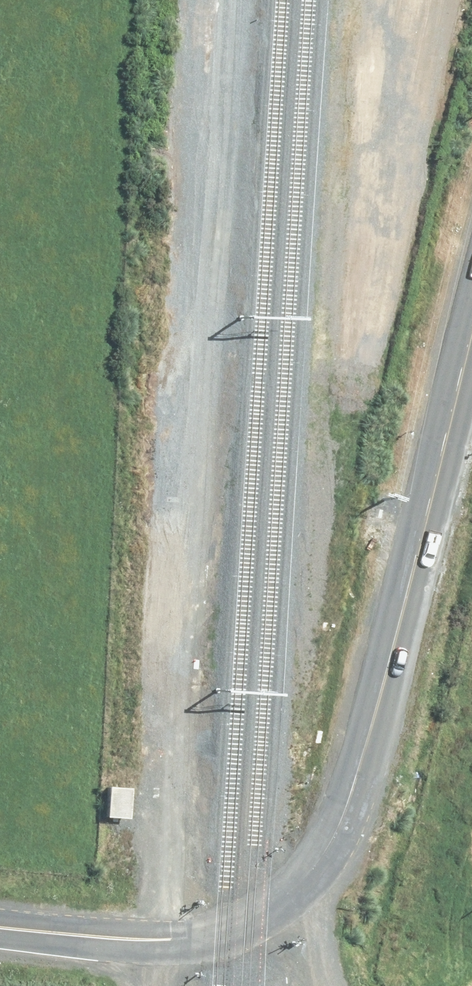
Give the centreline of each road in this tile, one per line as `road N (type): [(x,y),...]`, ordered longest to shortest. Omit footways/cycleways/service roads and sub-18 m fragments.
road 1 (track): [(229,0),(172,809),(151,985)]
road 2 (unclassified): [(0,926),(196,939),(250,921),(320,865),(351,803),(471,328)]

